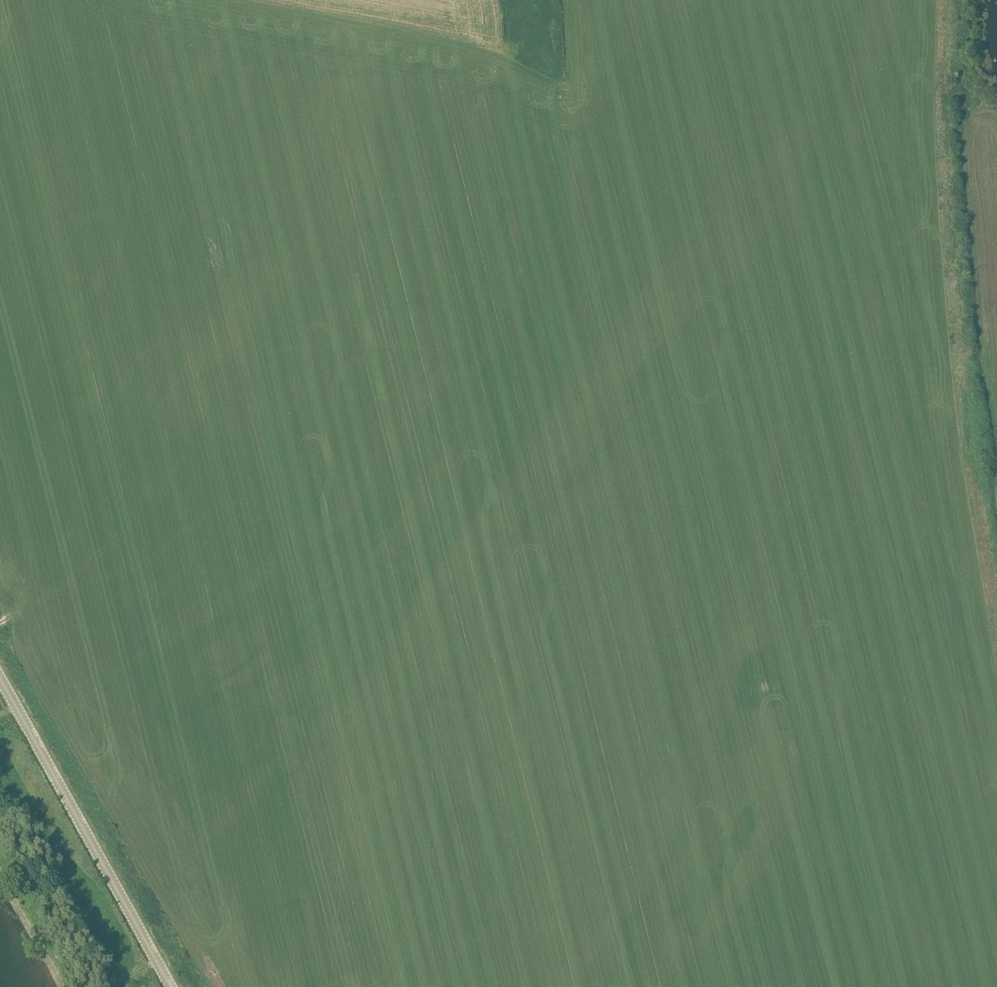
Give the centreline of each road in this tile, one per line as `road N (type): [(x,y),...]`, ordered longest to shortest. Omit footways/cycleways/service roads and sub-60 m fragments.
road 1 (unclassified): [(0,679),(170,986)]

